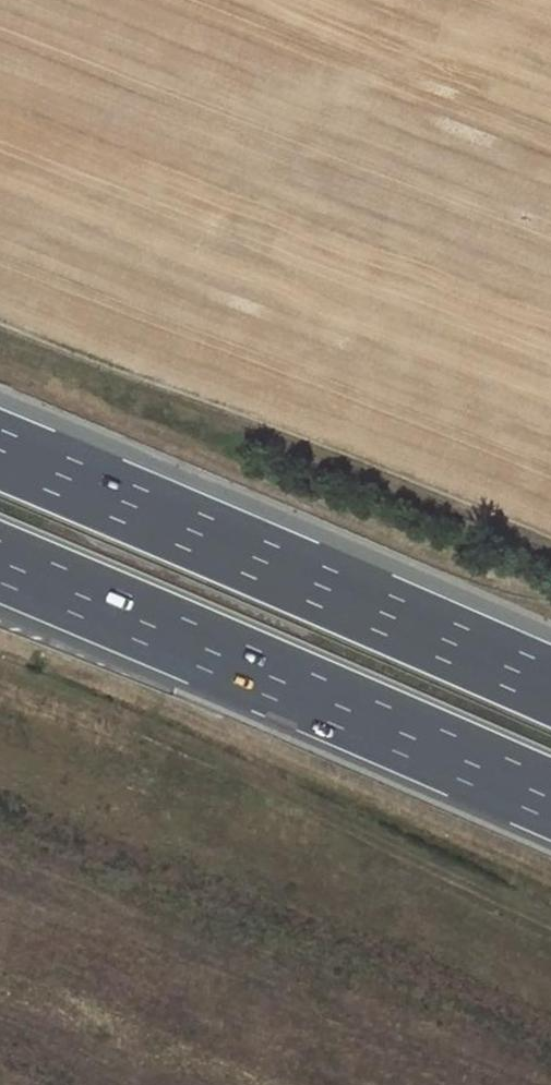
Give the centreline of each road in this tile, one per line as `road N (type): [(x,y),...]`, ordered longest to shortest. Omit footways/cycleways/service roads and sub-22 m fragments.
road 1 (track): [(0,679),(550,921)]
road 2 (motorway): [(550,685),(0,448)]
road 3 (motorway): [(0,563),(550,800)]
road 4 (track): [(0,322),(550,539)]

